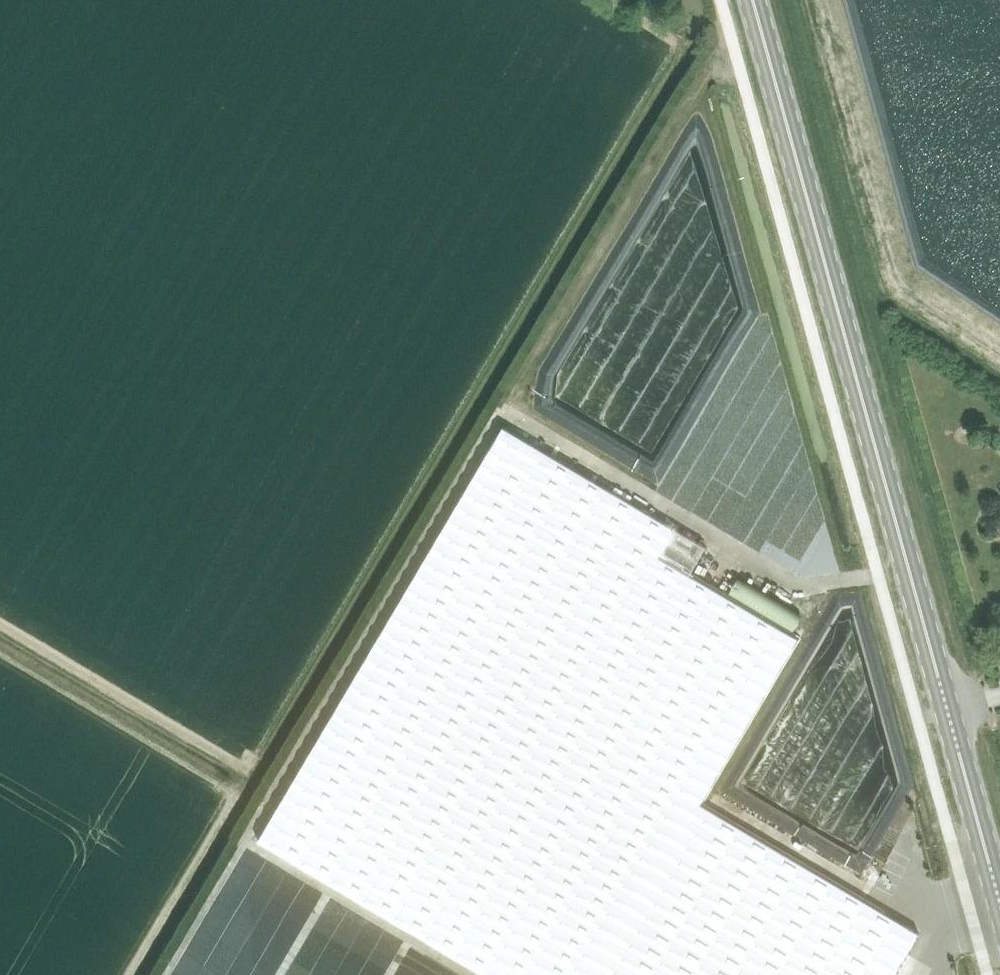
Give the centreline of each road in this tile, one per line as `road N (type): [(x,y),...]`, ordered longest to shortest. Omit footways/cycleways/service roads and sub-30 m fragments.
road 1 (secondary): [(999,903),(753,0)]

